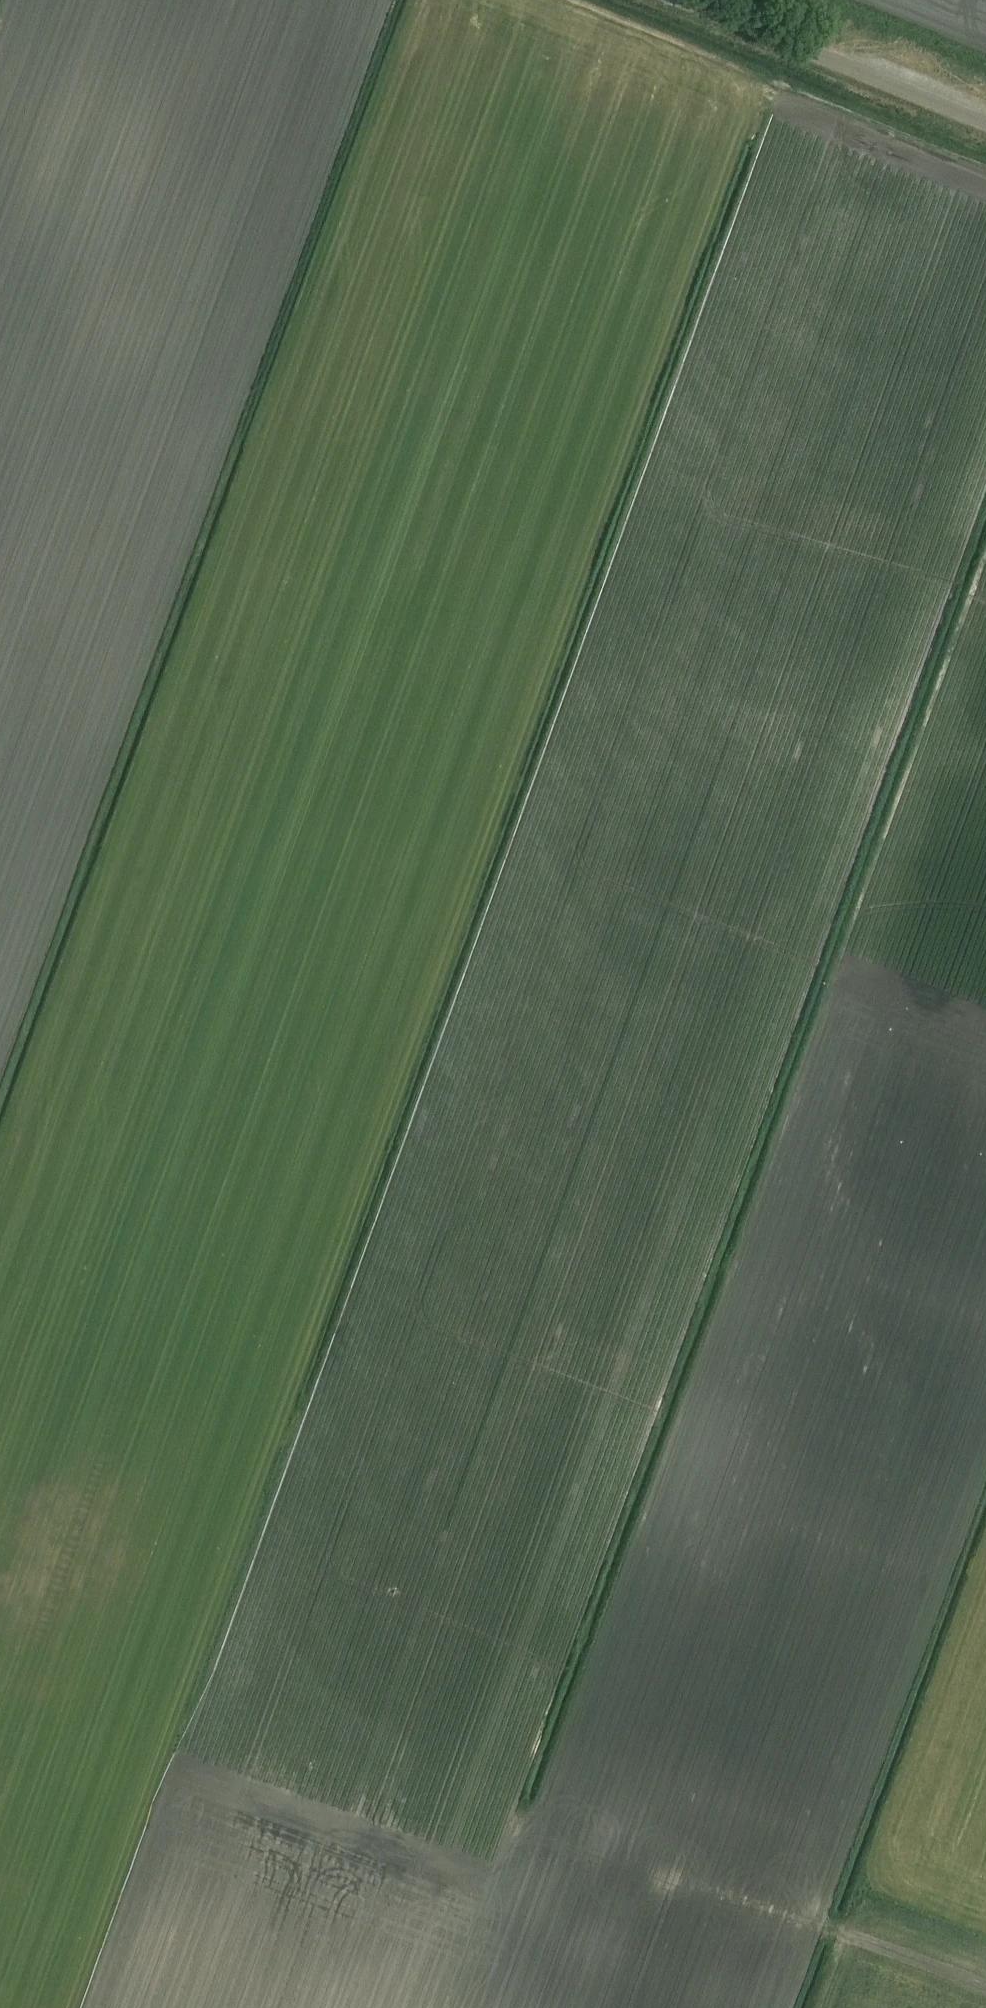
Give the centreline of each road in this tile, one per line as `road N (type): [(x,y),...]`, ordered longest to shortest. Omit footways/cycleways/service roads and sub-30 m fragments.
road 1 (unclassified): [(985,121),(688,0)]

